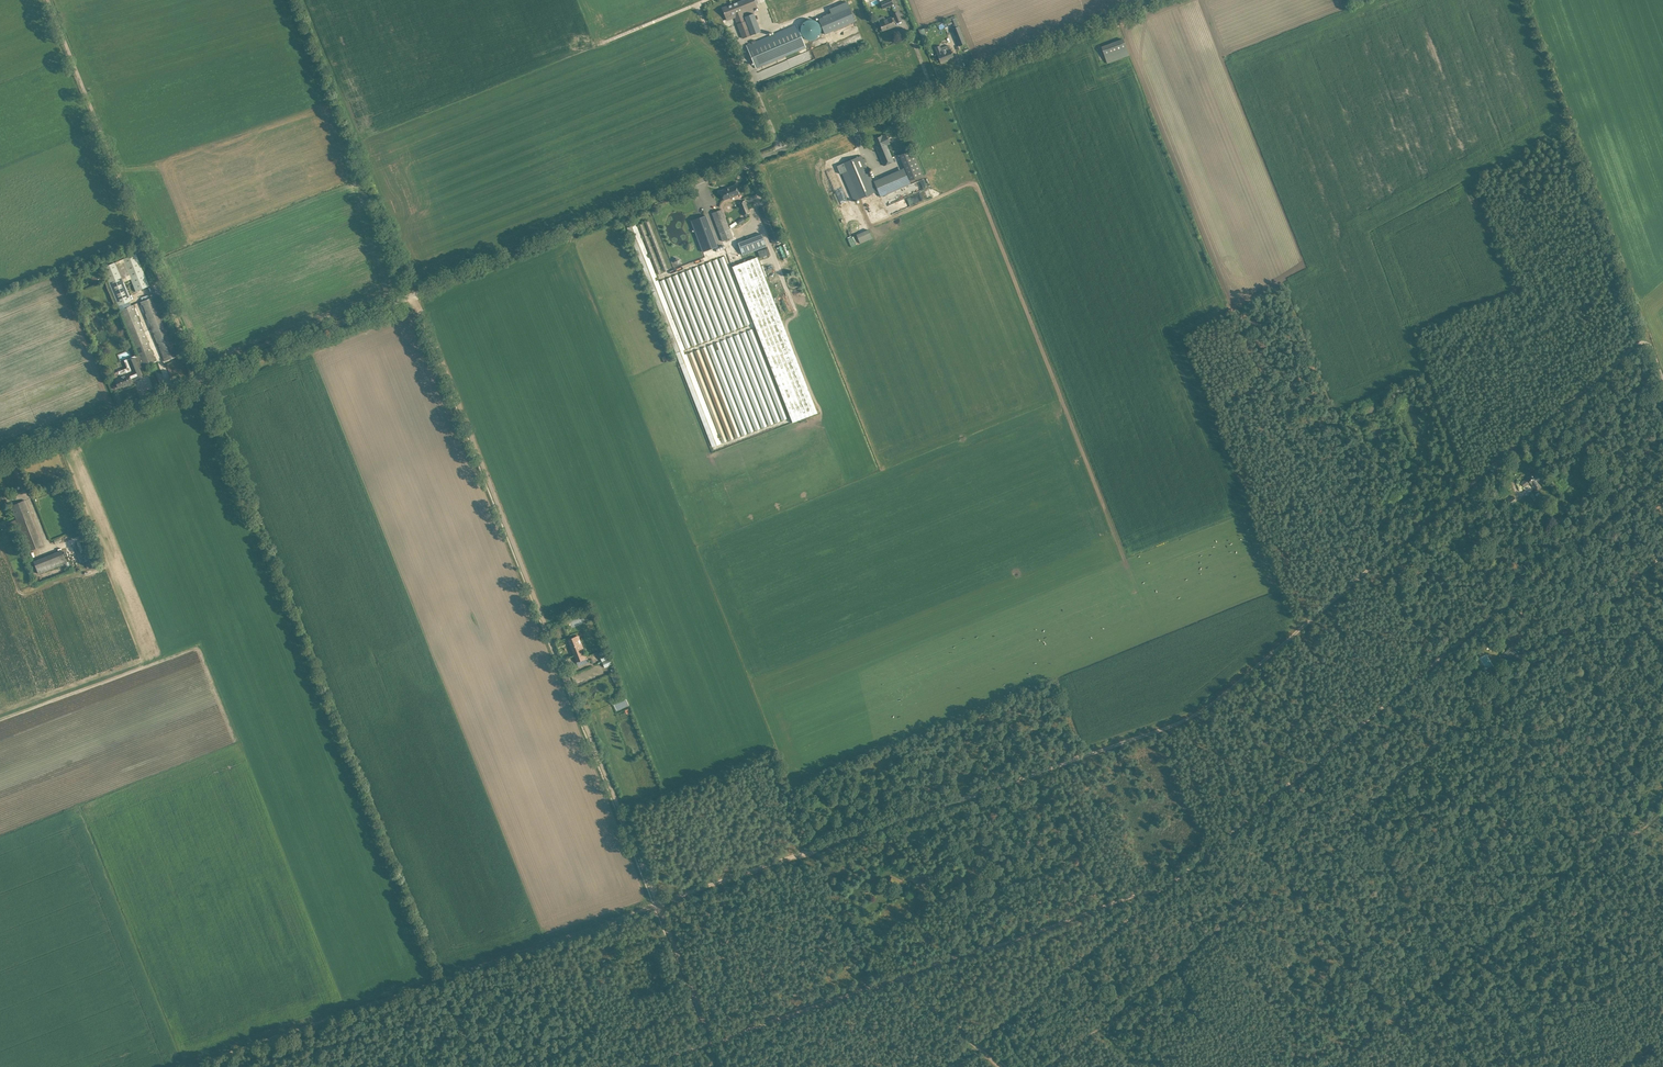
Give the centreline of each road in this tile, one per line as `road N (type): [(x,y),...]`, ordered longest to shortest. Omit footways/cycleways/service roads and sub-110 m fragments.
road 1 (track): [(654,905),(1198,711),(1645,338)]
road 2 (unclassified): [(201,379),(1160,0)]
road 3 (track): [(1662,472),(1156,887)]
road 4 (track): [(654,905),(412,298)]
road 5 (track): [(189,1066),(654,905)]
road 6 (track): [(1524,0),(1662,386)]
road 7 (track): [(1587,853),(1327,1066)]
road 8 (track): [(900,976),(1156,887)]
road 9 (track): [(48,0),(138,230)]
road 10 (track): [(1156,887),(973,1041)]
road 11 (unclassified): [(0,457),(201,379)]
road 12 (unclassified): [(201,379),(138,230),(92,249)]
road 13 (track): [(900,976),(710,1042)]
road 14 (track): [(710,1042),(654,905)]

